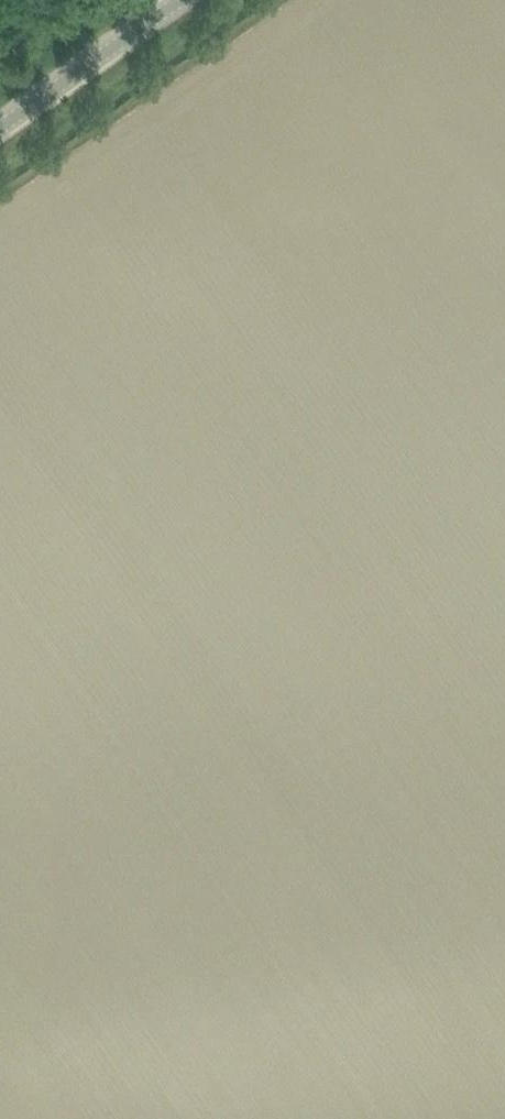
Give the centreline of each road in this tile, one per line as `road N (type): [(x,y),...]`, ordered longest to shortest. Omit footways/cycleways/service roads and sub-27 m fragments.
road 1 (unclassified): [(0,127),(179,0)]

